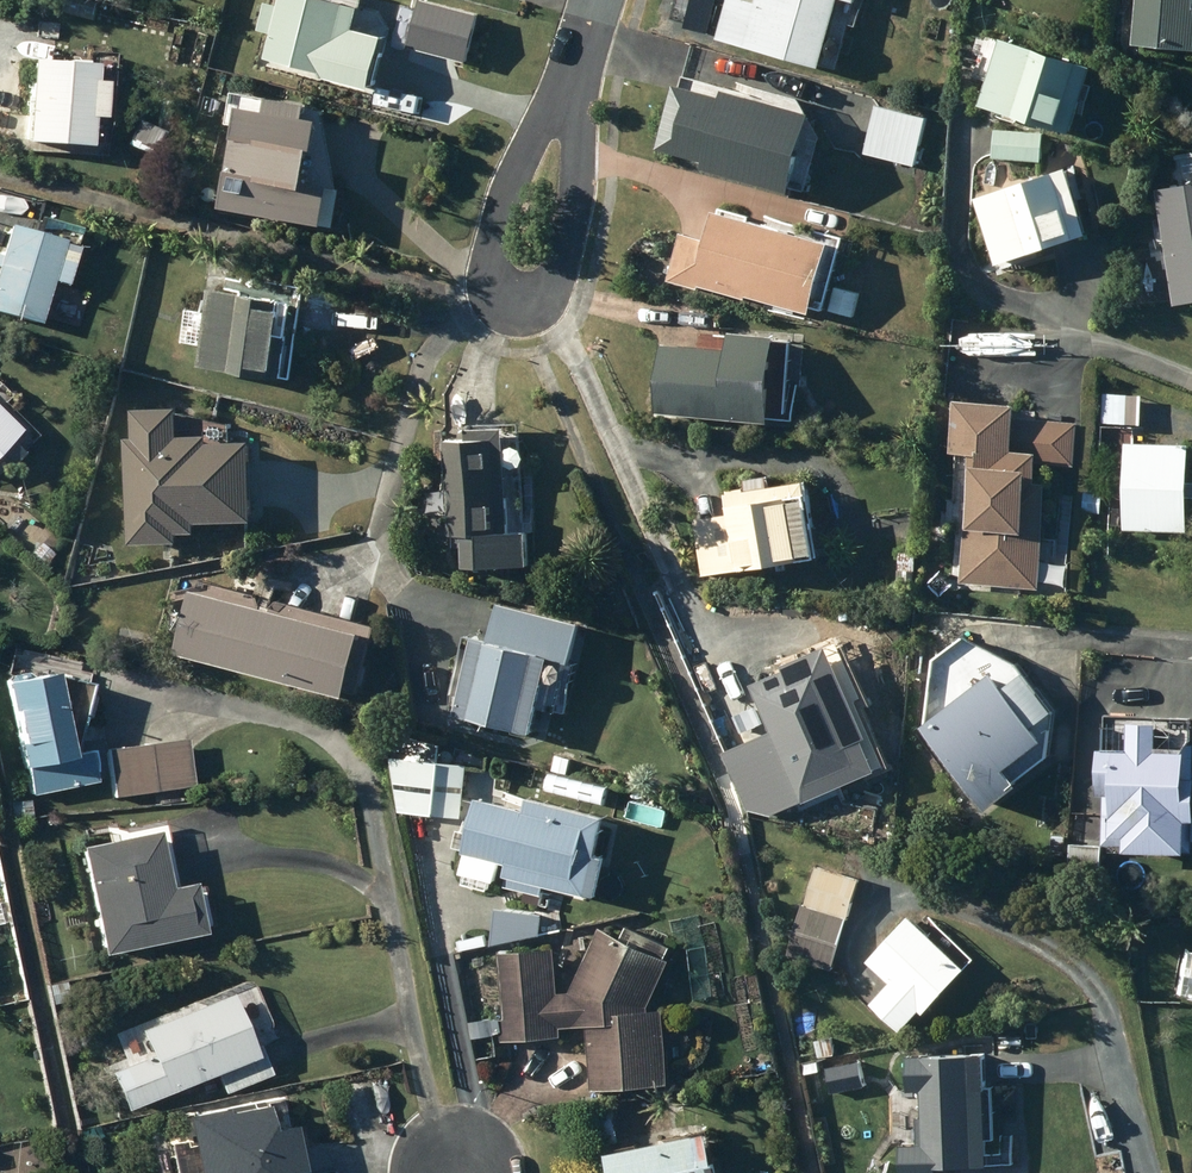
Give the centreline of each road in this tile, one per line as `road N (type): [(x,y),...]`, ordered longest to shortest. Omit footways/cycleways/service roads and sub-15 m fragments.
road 1 (residential): [(576,0),(504,259)]

